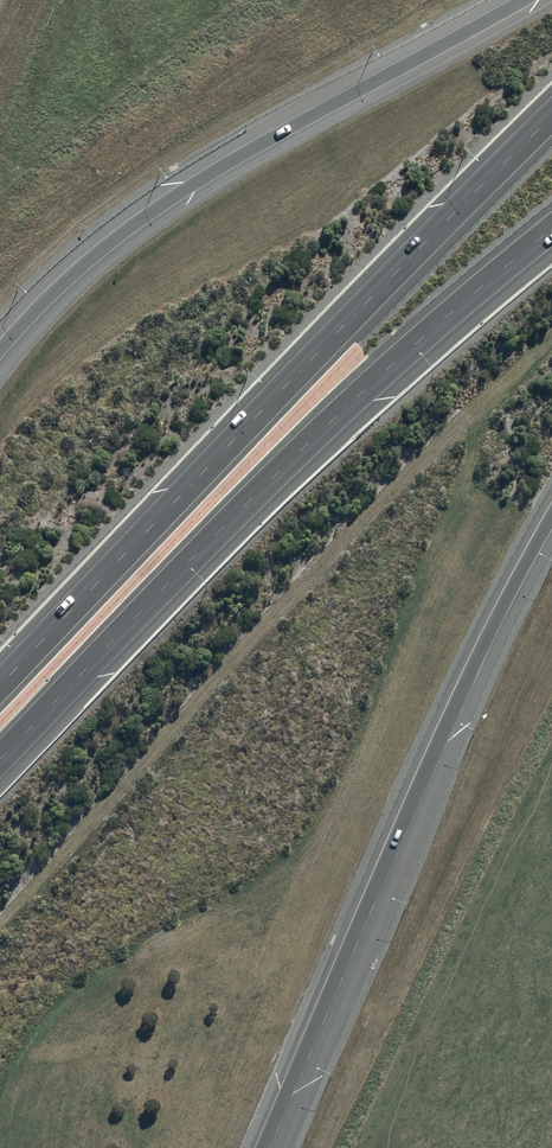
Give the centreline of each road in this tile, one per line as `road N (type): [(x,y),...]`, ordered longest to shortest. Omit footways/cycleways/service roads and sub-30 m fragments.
road 1 (motorway): [(0,685),(551,116)]
road 2 (motorway): [(551,228),(335,416),(0,759)]
road 3 (motorway): [(551,549),(449,753),(280,1147)]
road 4 (motorway): [(0,349),(133,224),(523,0)]

